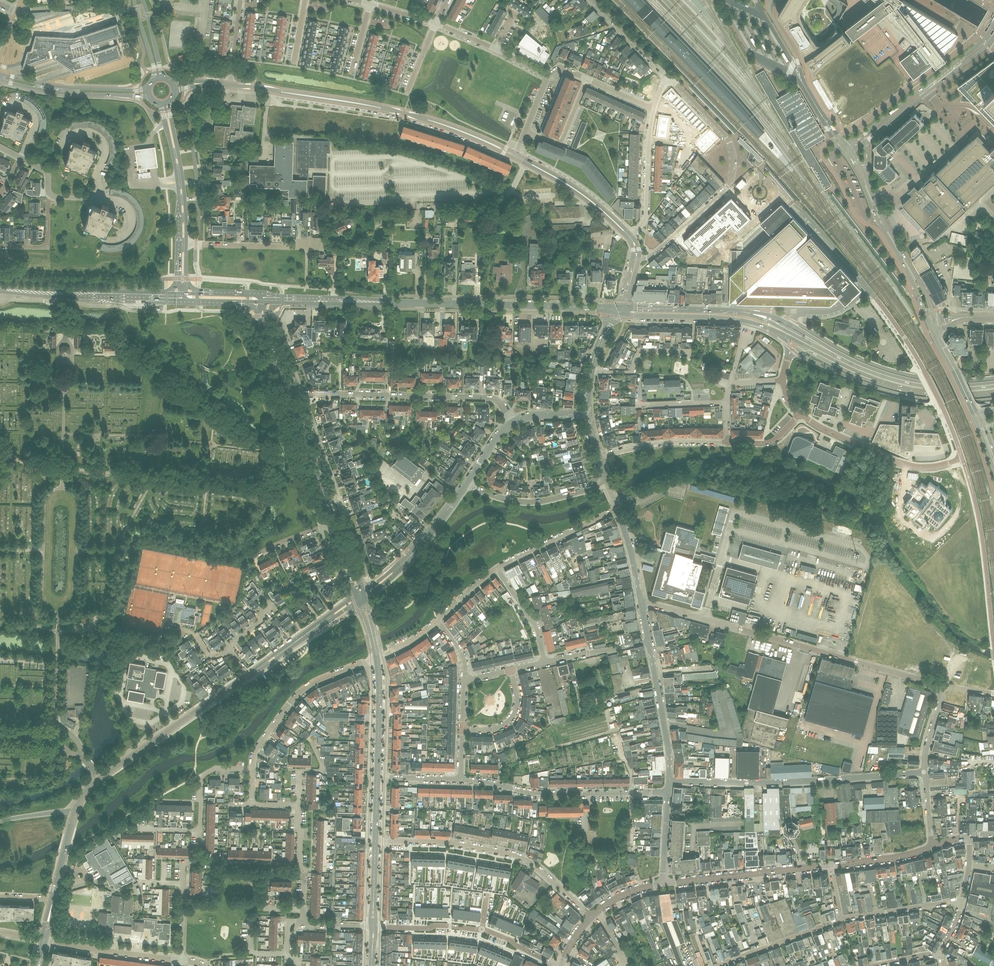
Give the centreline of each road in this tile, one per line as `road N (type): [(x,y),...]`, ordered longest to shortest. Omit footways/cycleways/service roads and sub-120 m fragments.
road 1 (residential): [(945,686),(640,601)]
road 2 (tertiary): [(228,85),(405,111),(515,154)]
road 3 (residential): [(668,781),(924,772)]
road 4 (residential): [(635,258),(651,256),(733,177),(728,136),(669,79)]
road 5 (residential): [(594,915),(516,856),(448,842),(376,841)]
road 6 (residential): [(512,422),(491,396),(289,395)]
road 7 (tertiary): [(75,812),(101,777),(248,676)]
road 8 (secondary): [(993,384),(896,378),(785,322)]
road 9 (residential): [(667,791),(531,793),(460,780)]
road 10 (secondary): [(806,347),(903,389),(993,392)]
road 11 (unclassified): [(962,458),(914,353),(866,289)]
road 12 (secondary): [(588,308),(394,303)]
road 13 (secondary): [(847,156),(928,323)]
road 14 (residential): [(252,769),(254,752),(303,690),(376,656)]
road 15 (residential): [(962,458),(928,467),(897,462),(800,414)]
road 16 (secondary): [(617,313),(740,319),(784,335)]
road 17 (unclassified): [(663,883),(830,865)]
road 18 (secondary): [(169,293),(3,288)]
road 19 (secondary): [(785,322),(754,312),(621,306)]
road 20 (secondary): [(2,292),(166,300)]
road 21 (unclassified): [(468,482),(424,539),(359,595)]
road 22 (secondary): [(934,321),(866,180)]
road 23 (tertiary): [(0,77),(68,91),(148,93)]
road 24 (residential): [(607,483),(530,502),(468,482)]
road 25 (secondary): [(186,245),(168,102)]
road 26 (secondary): [(161,103),(177,182),(179,245)]
road 27 (tertiary): [(515,154),(631,236)]
road 28 (residential): [(668,781),(648,641)]
road 29 (residential): [(181,960),(43,940)]
road 30 (tertiary): [(248,676),(359,595)]
road 31 (tertiary): [(334,523),(289,395)]
road 32 (unclassified): [(866,289),(775,191)]
road 33 (residential): [(497,568),(617,509)]
road 34 (residential): [(716,965),(841,921)]
road 35 (residential): [(824,118),(771,14),(772,0)]
road 36 (residential): [(728,442),(661,443),(599,456)]
road 37 (tertiary): [(377,778),(376,656)]
road 38 (residential): [(841,921),(961,902)]
road 39 (residential): [(307,247),(186,245)]
road 40 (secondary): [(273,303),(394,303)]

